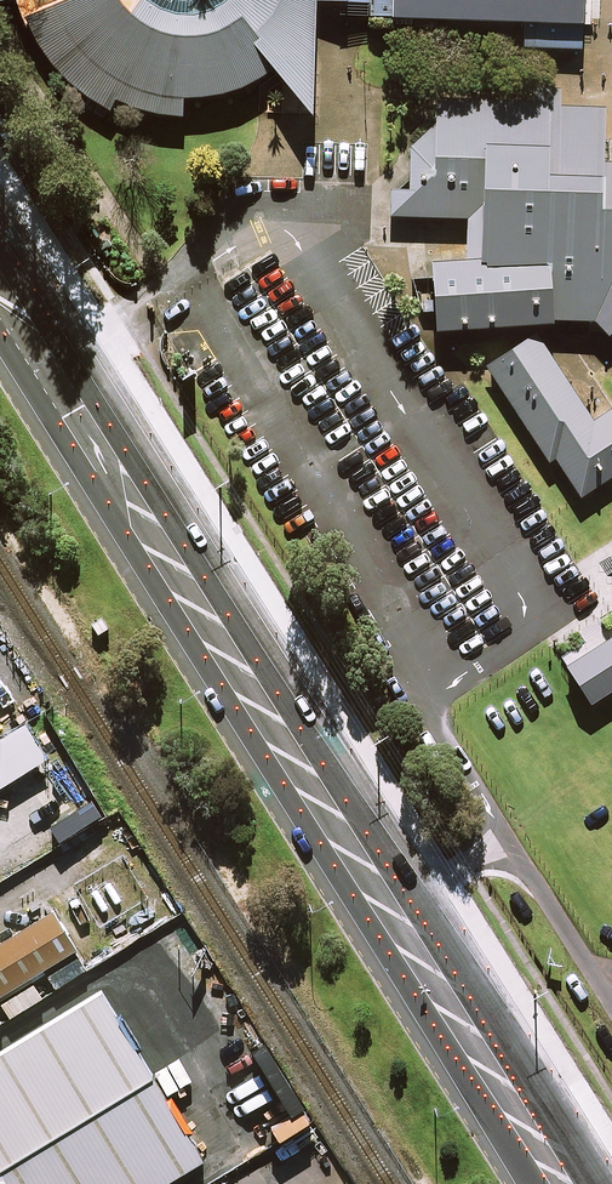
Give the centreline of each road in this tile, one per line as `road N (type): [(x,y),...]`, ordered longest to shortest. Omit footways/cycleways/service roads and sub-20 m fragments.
road 1 (secondary): [(0,231),(603,1183)]
road 2 (secondary): [(537,1183),(0,336)]

